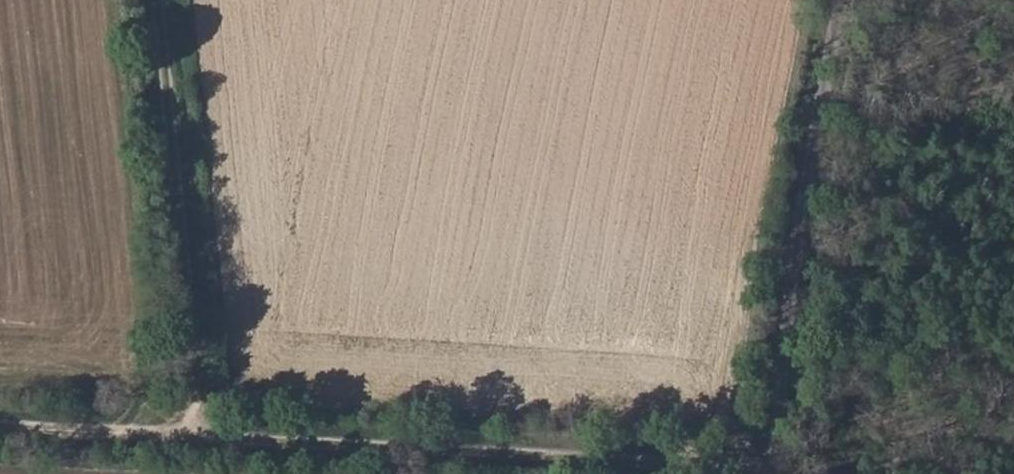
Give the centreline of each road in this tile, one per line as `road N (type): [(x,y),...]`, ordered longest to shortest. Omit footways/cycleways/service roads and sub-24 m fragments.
road 1 (track): [(199,441),(779,466)]
road 2 (unclassified): [(779,473),(847,0)]
road 3 (track): [(160,0),(199,441)]
road 4 (track): [(0,429),(199,441)]

